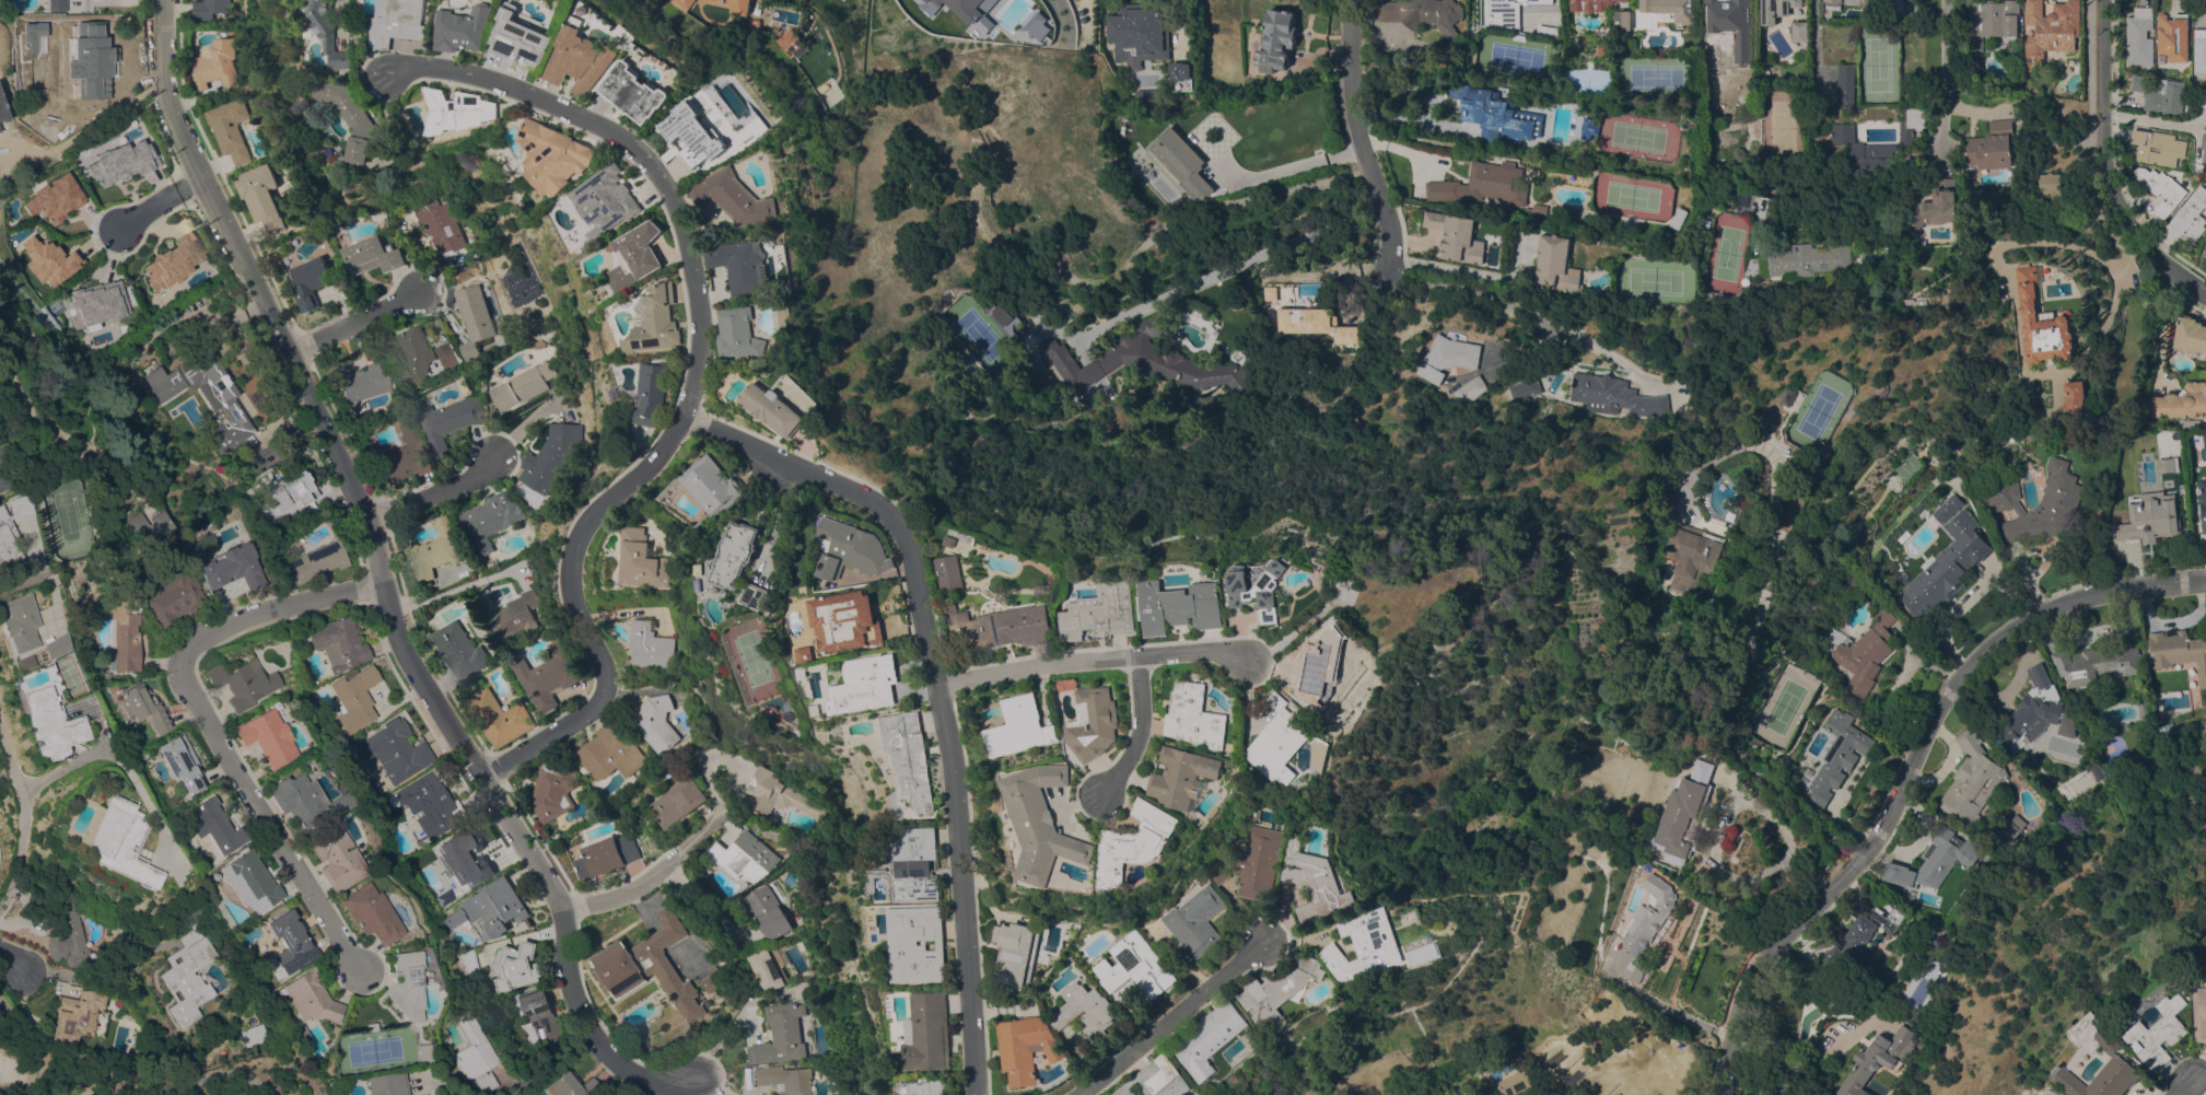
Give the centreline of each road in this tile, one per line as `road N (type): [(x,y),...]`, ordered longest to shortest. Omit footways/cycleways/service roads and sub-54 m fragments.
road 1 (residential): [(692,1079),(650,1086),(611,1064),(579,1020),(545,885),(397,642),(364,525),(293,351),(201,183),(171,79),(169,0)]
road 2 (residential): [(485,778),(604,694),(574,585),(575,555),(590,526),(669,453),(693,415),(711,328),(680,199),(642,152),(610,128),(507,82),(435,66),(402,79)]
road 3 (residential): [(974,1094),(966,781),(922,534),(875,494),(693,415)]
road 4 (residential): [(2205,579),(2068,601),(2001,632),(1976,655),(1947,691),(1879,831),(1764,953),(1736,1007),(1716,1094)]
road 5 (residential): [(378,584),(230,622),(190,641),(179,668),(359,965)]
road 6 (residential): [(2205,293),(2147,258),(2112,197),(2102,153),(2103,0)]
road 7 (residential): [(1273,662),(1224,649),(1149,650),(952,685)]
road 8 (residential): [(1352,0),(1357,119),(1390,225),(1389,281)]
road 9 (residential): [(1267,947),(1078,1094)]
road 10 (residential): [(551,908),(606,899),(649,877),(705,831),(722,804)]
road 11 (residential): [(364,525),(510,451)]
road 12 (residential): [(1114,796),(1151,743),(1149,650)]
road 13 (residential): [(421,287),(293,351)]

